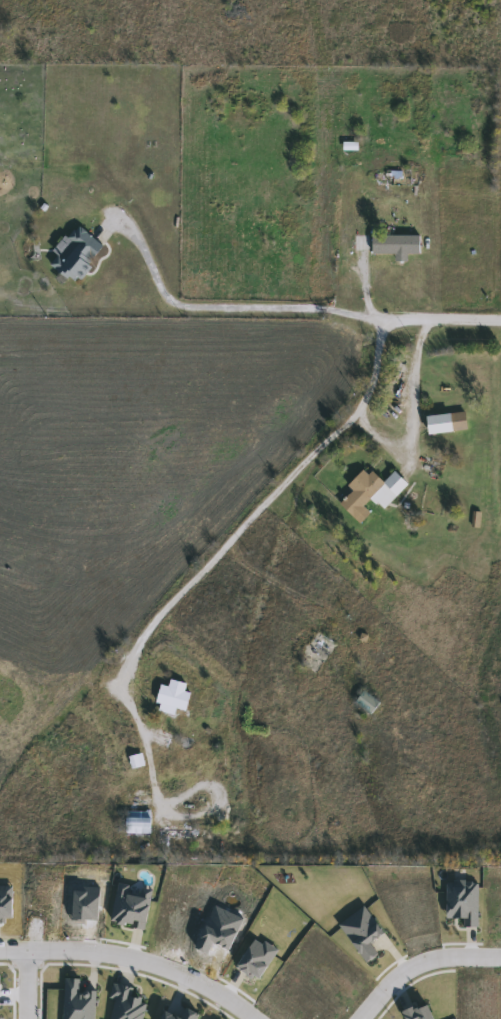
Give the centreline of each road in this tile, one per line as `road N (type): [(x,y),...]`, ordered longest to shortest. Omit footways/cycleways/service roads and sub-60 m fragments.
road 1 (residential): [(500,319),(384,325),(364,397),(142,634),(130,656),(126,706)]
road 2 (residential): [(255,1018),(194,979),(136,959),(0,950)]
road 3 (residential): [(361,1018),(418,962),(500,957)]

